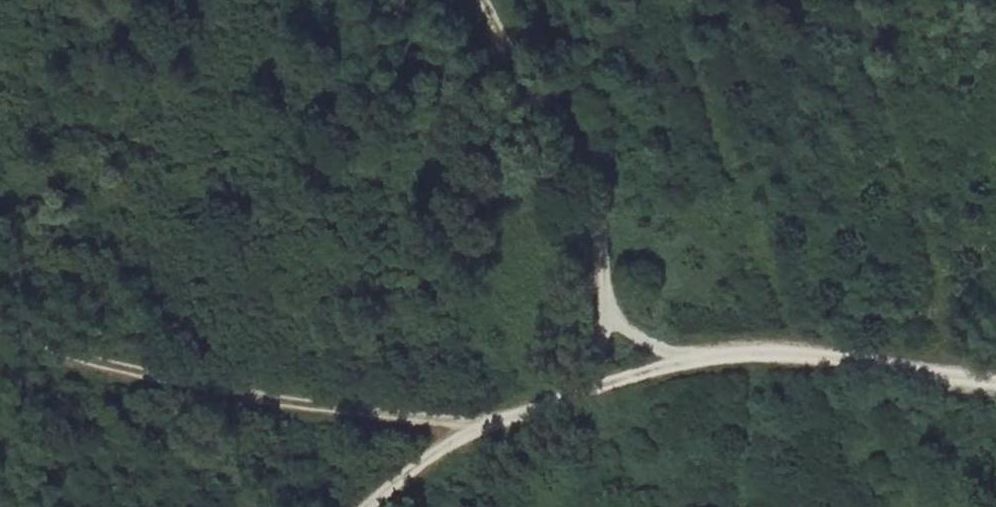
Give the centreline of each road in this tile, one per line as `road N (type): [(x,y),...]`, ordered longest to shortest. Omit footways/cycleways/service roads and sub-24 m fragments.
road 1 (track): [(0,322),(85,359),(303,407),(473,430)]
road 2 (track): [(478,0),(564,126),(599,199),(609,323),(595,385)]
road 3 (track): [(595,385),(473,430),(366,506)]
road 4 (track): [(995,381),(763,349)]

